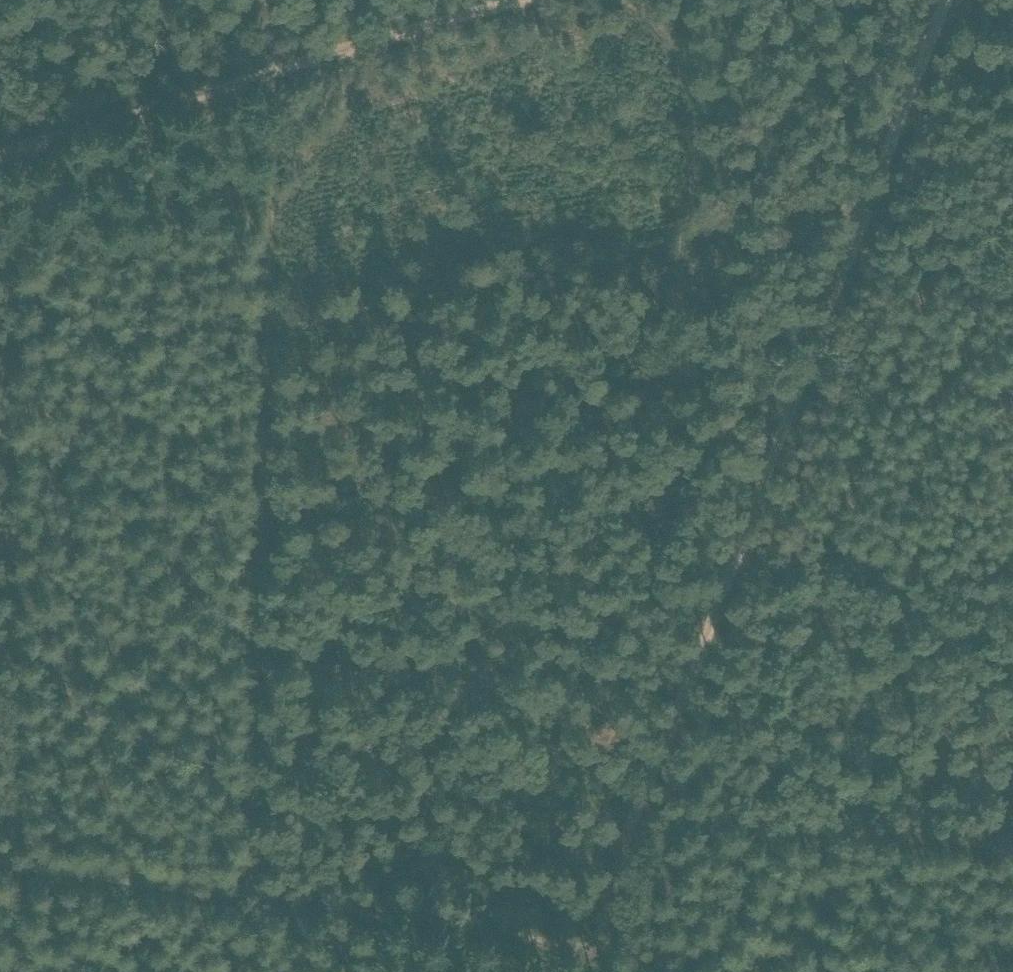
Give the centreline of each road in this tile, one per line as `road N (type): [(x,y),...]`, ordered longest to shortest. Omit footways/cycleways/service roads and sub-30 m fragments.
road 1 (track): [(43,133),(6,276),(12,971)]
road 2 (track): [(864,204),(266,336)]
road 3 (track): [(0,146),(525,0)]
road 4 (track): [(619,971),(624,850),(761,477)]
road 5 (track): [(259,519),(247,897)]
road 6 (track): [(1012,847),(637,817)]
road 7 (track): [(731,560),(1012,575)]
road 8 (track): [(266,336),(274,72)]
road 9 (track): [(247,897),(0,864)]
road 10 (track): [(374,913),(618,947)]
road 11 (track): [(761,477),(843,266)]
road 12 (track): [(864,204),(940,0)]
road 13 (track): [(266,336),(259,519)]
road 14 (track): [(1012,267),(843,266)]
road 15 (track): [(374,913),(247,897)]

